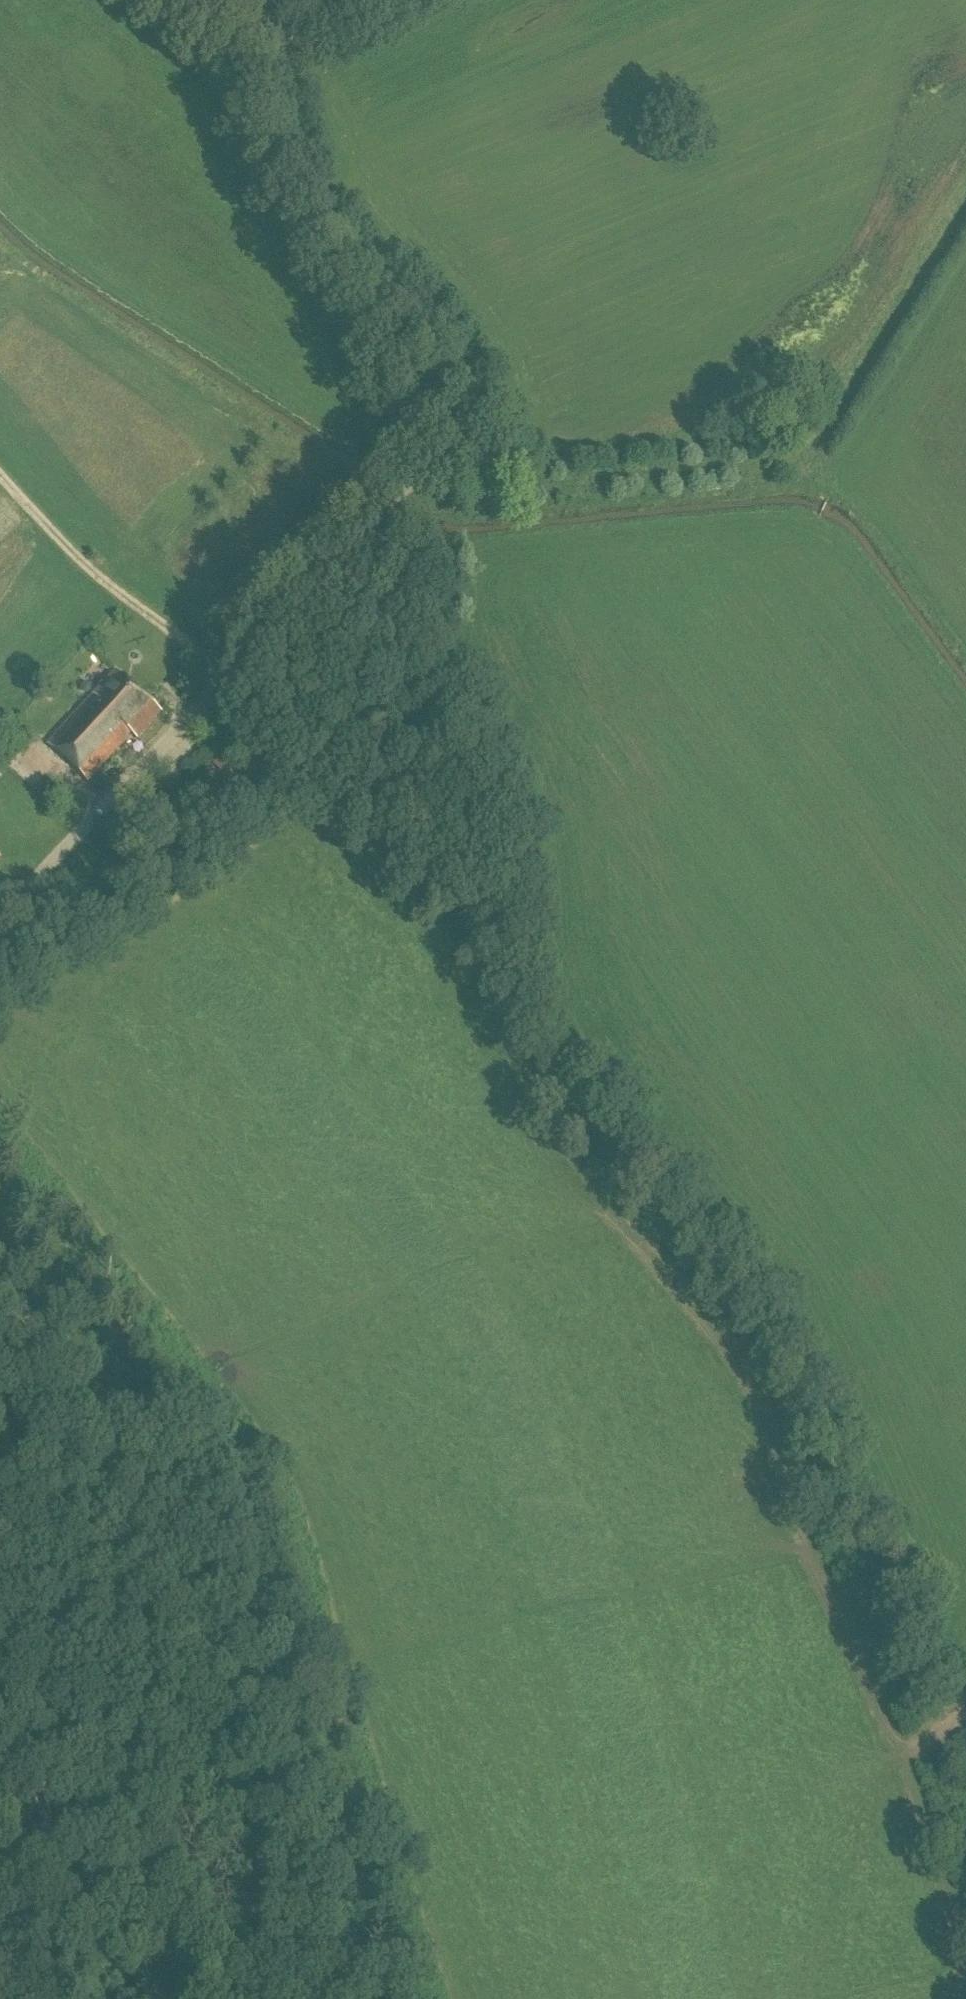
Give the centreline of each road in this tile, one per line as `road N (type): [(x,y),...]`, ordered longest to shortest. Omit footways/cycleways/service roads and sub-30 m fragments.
road 1 (track): [(223,680),(260,697),(324,700),(427,728),(446,763),(465,835),(487,995),(518,1053),(716,1312),(887,1601),(965,1714)]
road 2 (unclassified): [(0,915),(465,428),(459,373),(337,245),(279,121),(283,73),(300,45),(327,21),(375,0)]
road 3 (track): [(168,0),(228,47),(283,73)]

